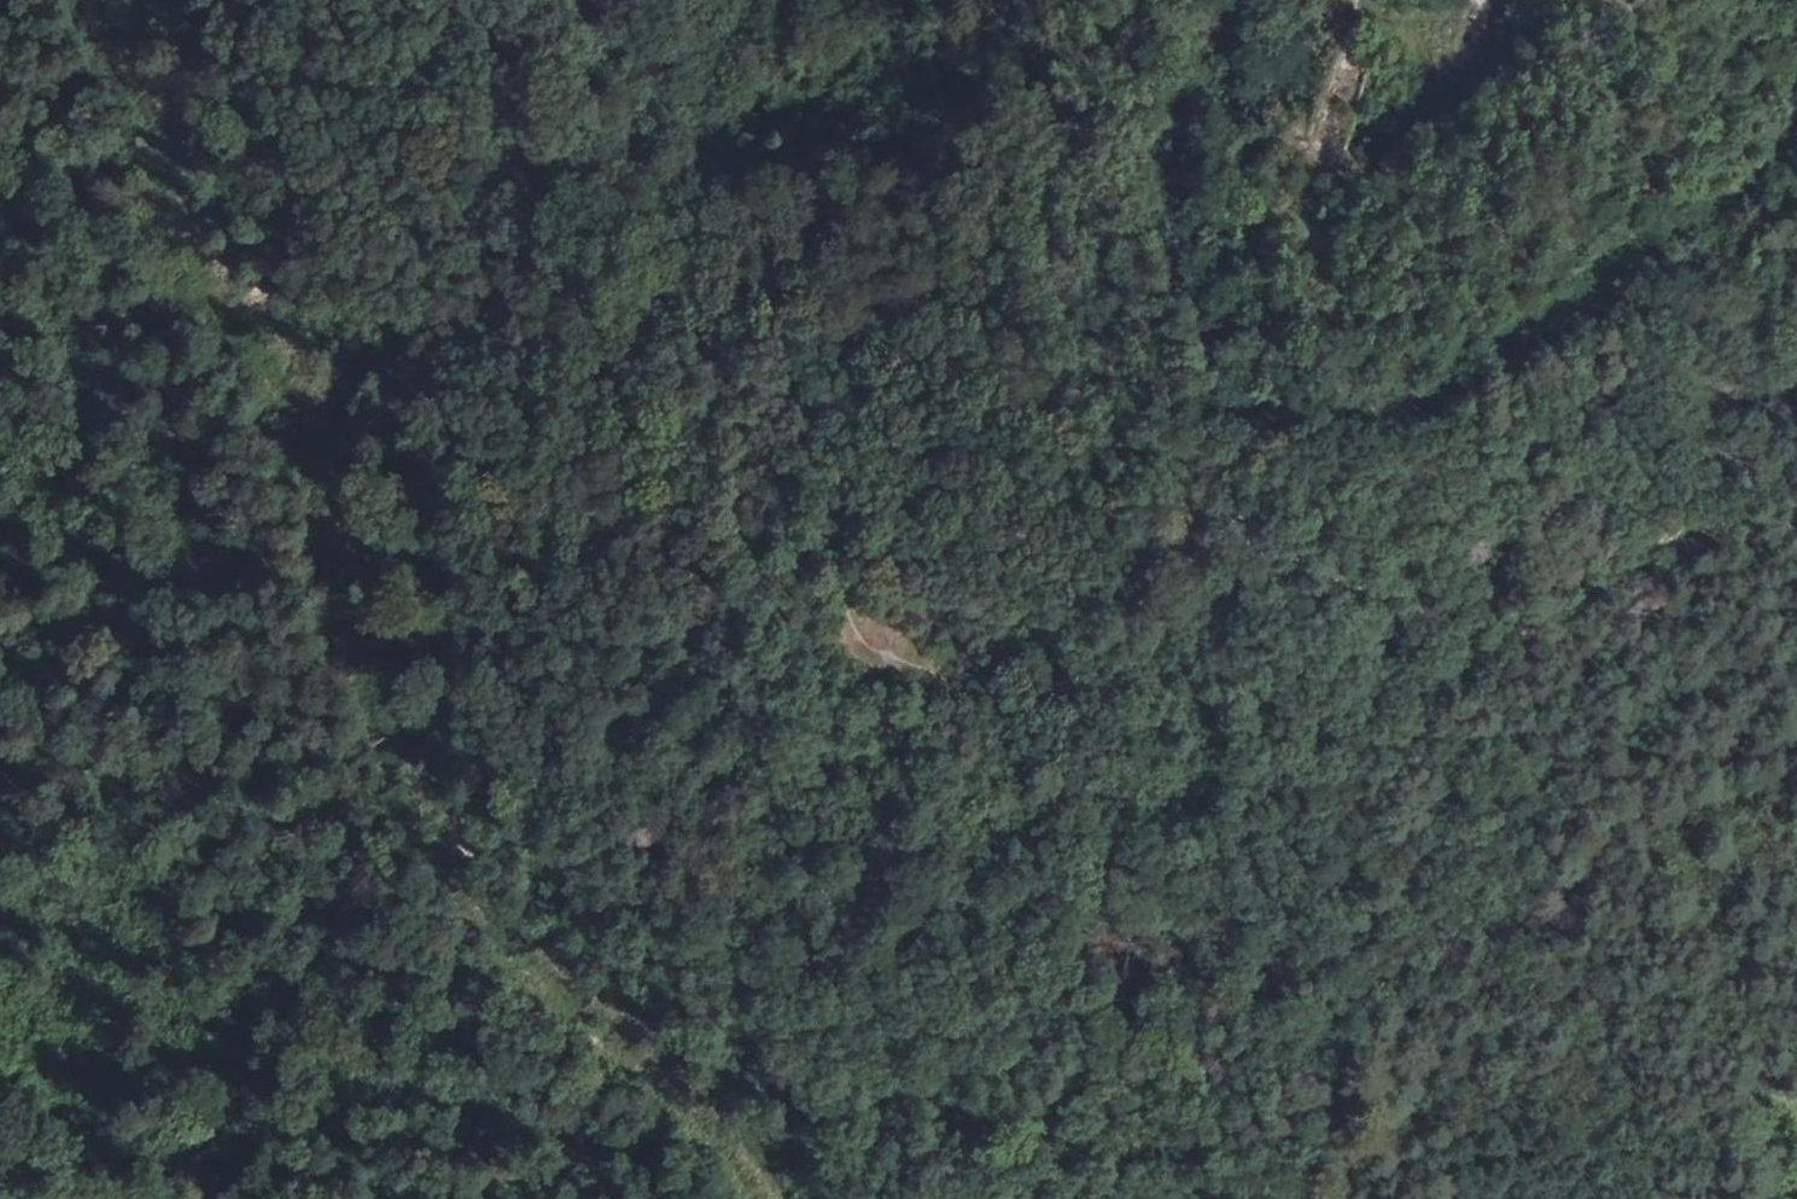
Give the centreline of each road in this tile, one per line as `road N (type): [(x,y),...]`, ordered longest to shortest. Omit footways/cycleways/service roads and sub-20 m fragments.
road 1 (track): [(940,0),(904,71),(878,204),(860,311),(849,509)]

